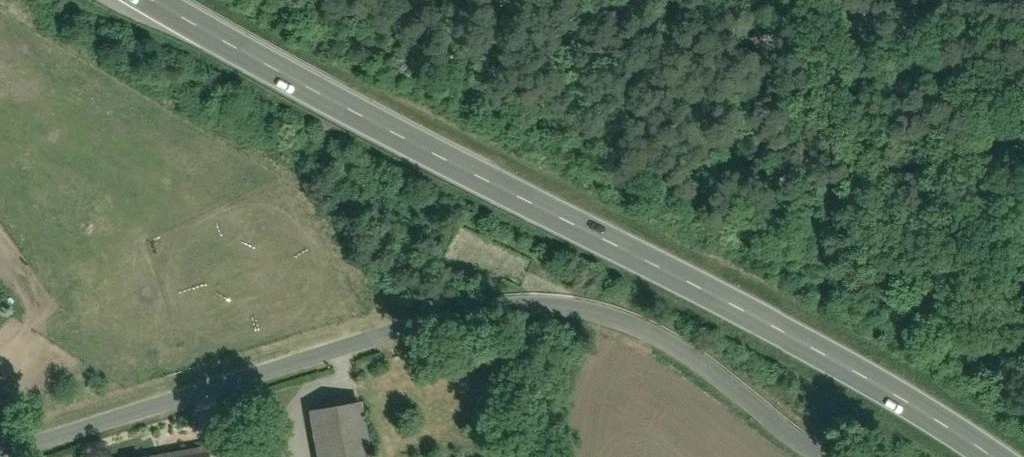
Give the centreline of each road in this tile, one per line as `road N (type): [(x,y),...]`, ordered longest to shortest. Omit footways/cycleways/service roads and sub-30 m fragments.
road 1 (primary): [(153,0),(402,138),(726,297),(1003,456)]
road 2 (residential): [(0,455),(414,321),(534,302),(577,304),(672,338),(806,439),(843,456)]

